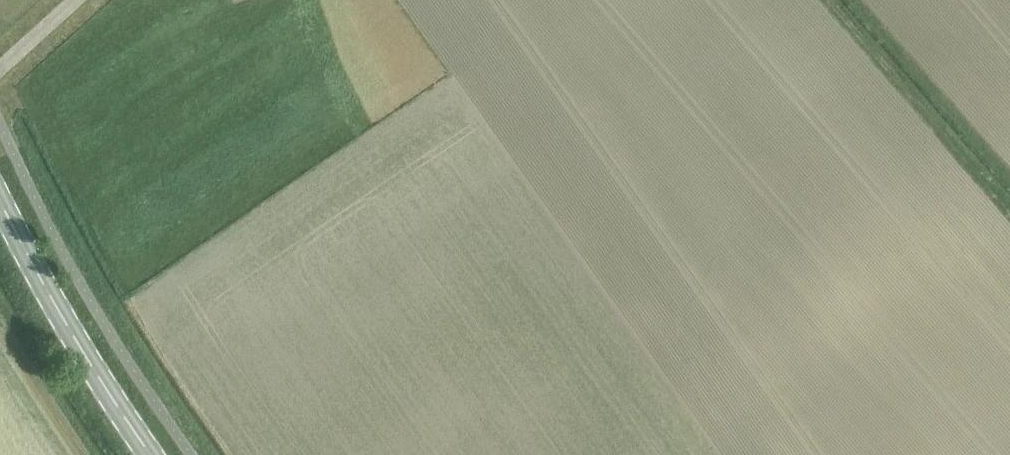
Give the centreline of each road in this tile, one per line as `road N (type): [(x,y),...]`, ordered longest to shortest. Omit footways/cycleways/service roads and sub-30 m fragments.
road 1 (secondary): [(149,454),(68,335),(0,189)]

